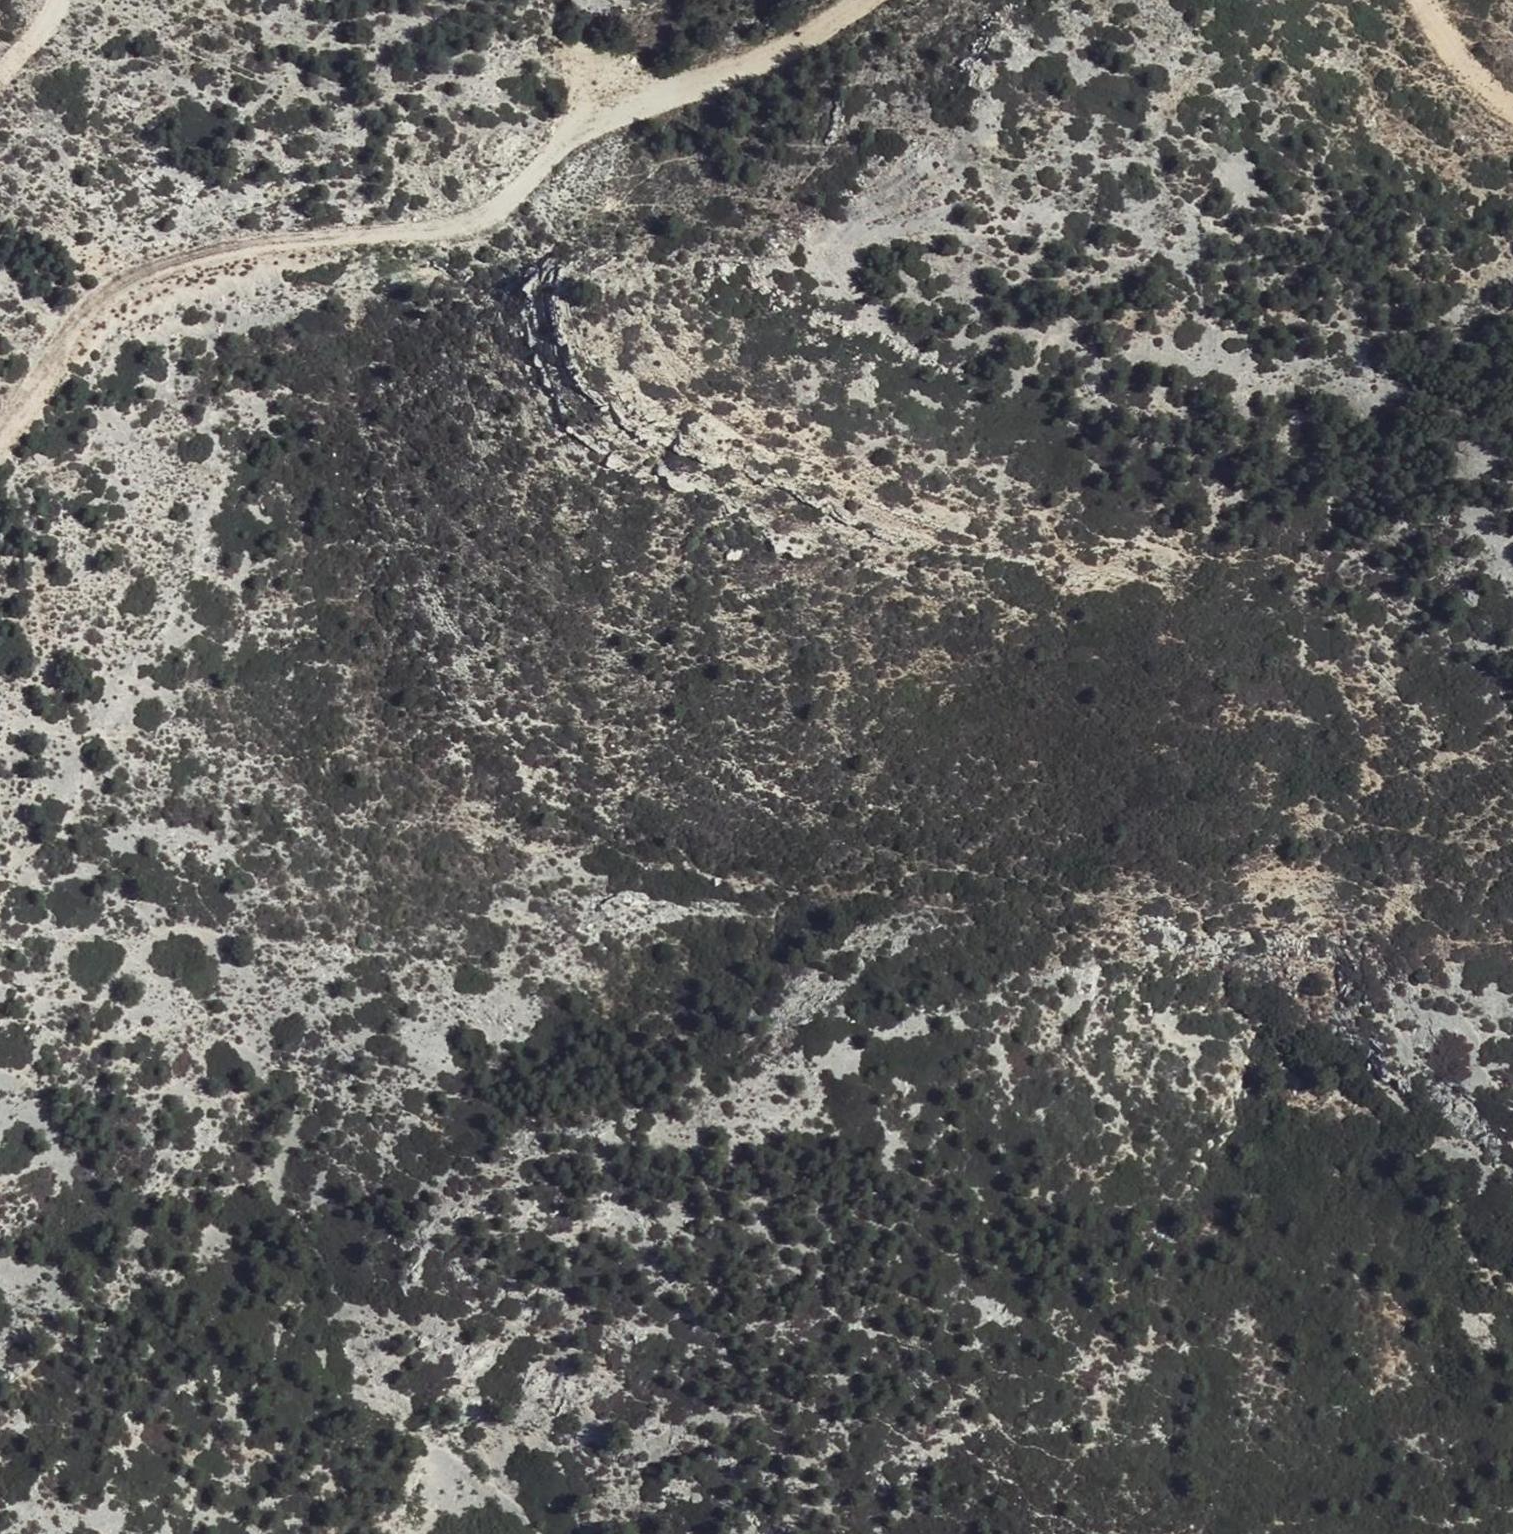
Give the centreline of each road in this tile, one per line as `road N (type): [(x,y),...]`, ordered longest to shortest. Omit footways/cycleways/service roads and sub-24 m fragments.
road 1 (track): [(0,426),(74,325),(116,286),(189,259),(492,221),(592,132),(747,80),(877,0)]
road 2 (track): [(1413,0),(1450,57),(1512,115)]

